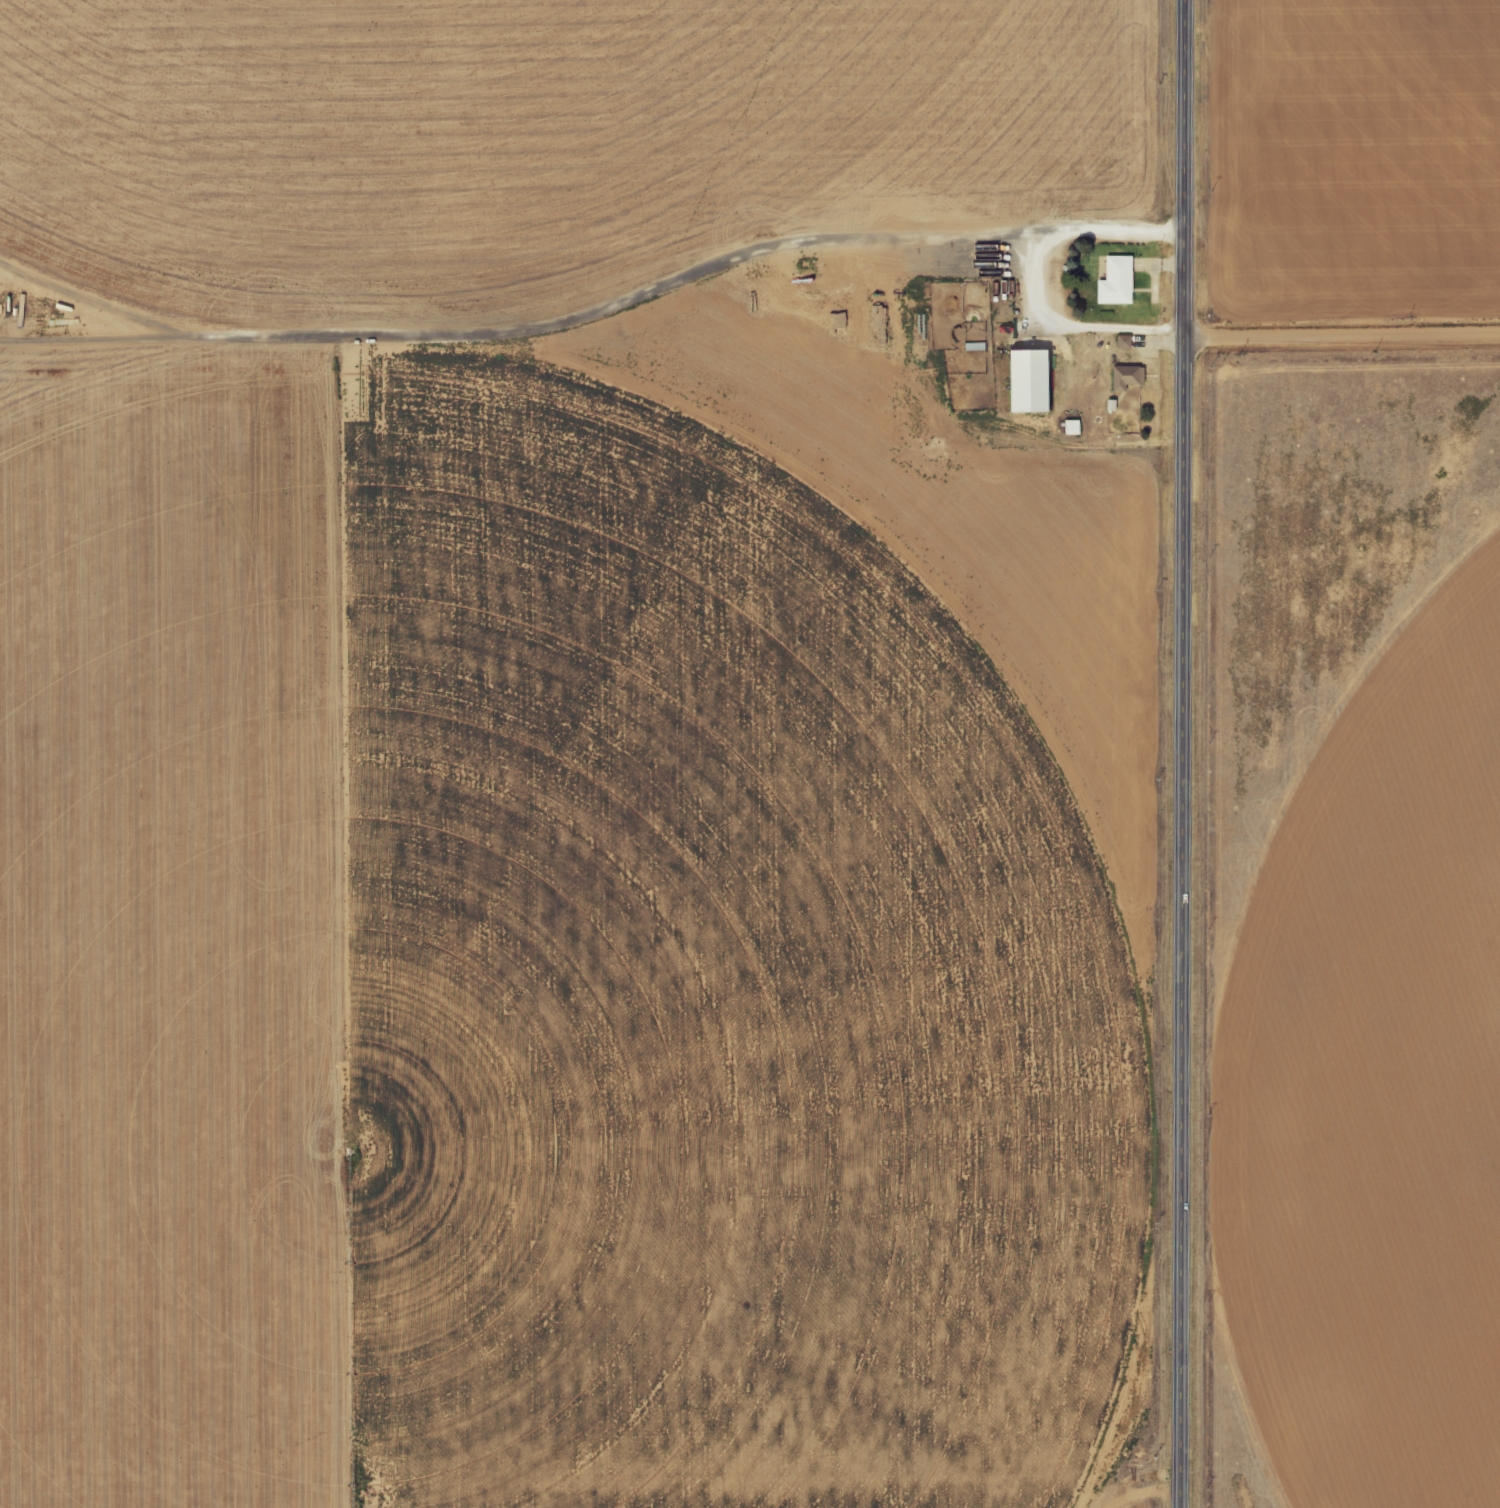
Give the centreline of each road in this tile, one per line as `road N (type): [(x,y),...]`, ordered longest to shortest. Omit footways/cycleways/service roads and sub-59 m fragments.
road 1 (secondary): [(1182,1507),(1185,0)]
road 2 (residential): [(1499,329),(1184,333)]

